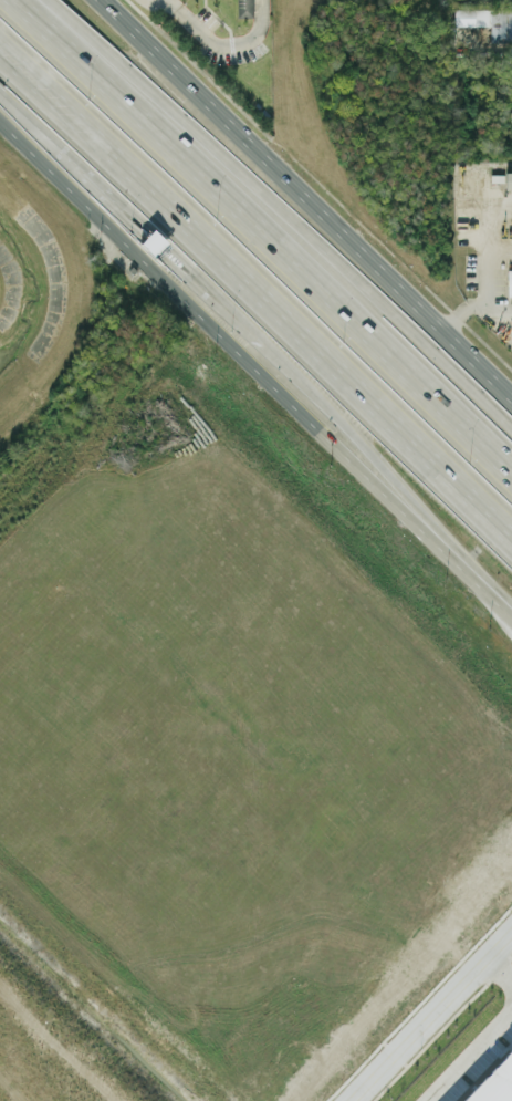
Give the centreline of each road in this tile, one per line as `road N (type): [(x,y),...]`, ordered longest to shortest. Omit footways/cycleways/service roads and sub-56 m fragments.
road 1 (motorway): [(0,48),(511,539)]
road 2 (primary): [(0,118),(511,609)]
road 3 (motorway): [(511,473),(15,0)]
road 4 (motorway): [(511,430),(47,0)]
road 5 (primary): [(511,395),(104,0)]
road 6 (residential): [(511,933),(353,1100)]
road 7 (motorway): [(260,343),(337,416),(382,481)]
road 8 (motorway): [(56,147),(157,247)]
road 9 (motorway): [(157,247),(260,343)]

